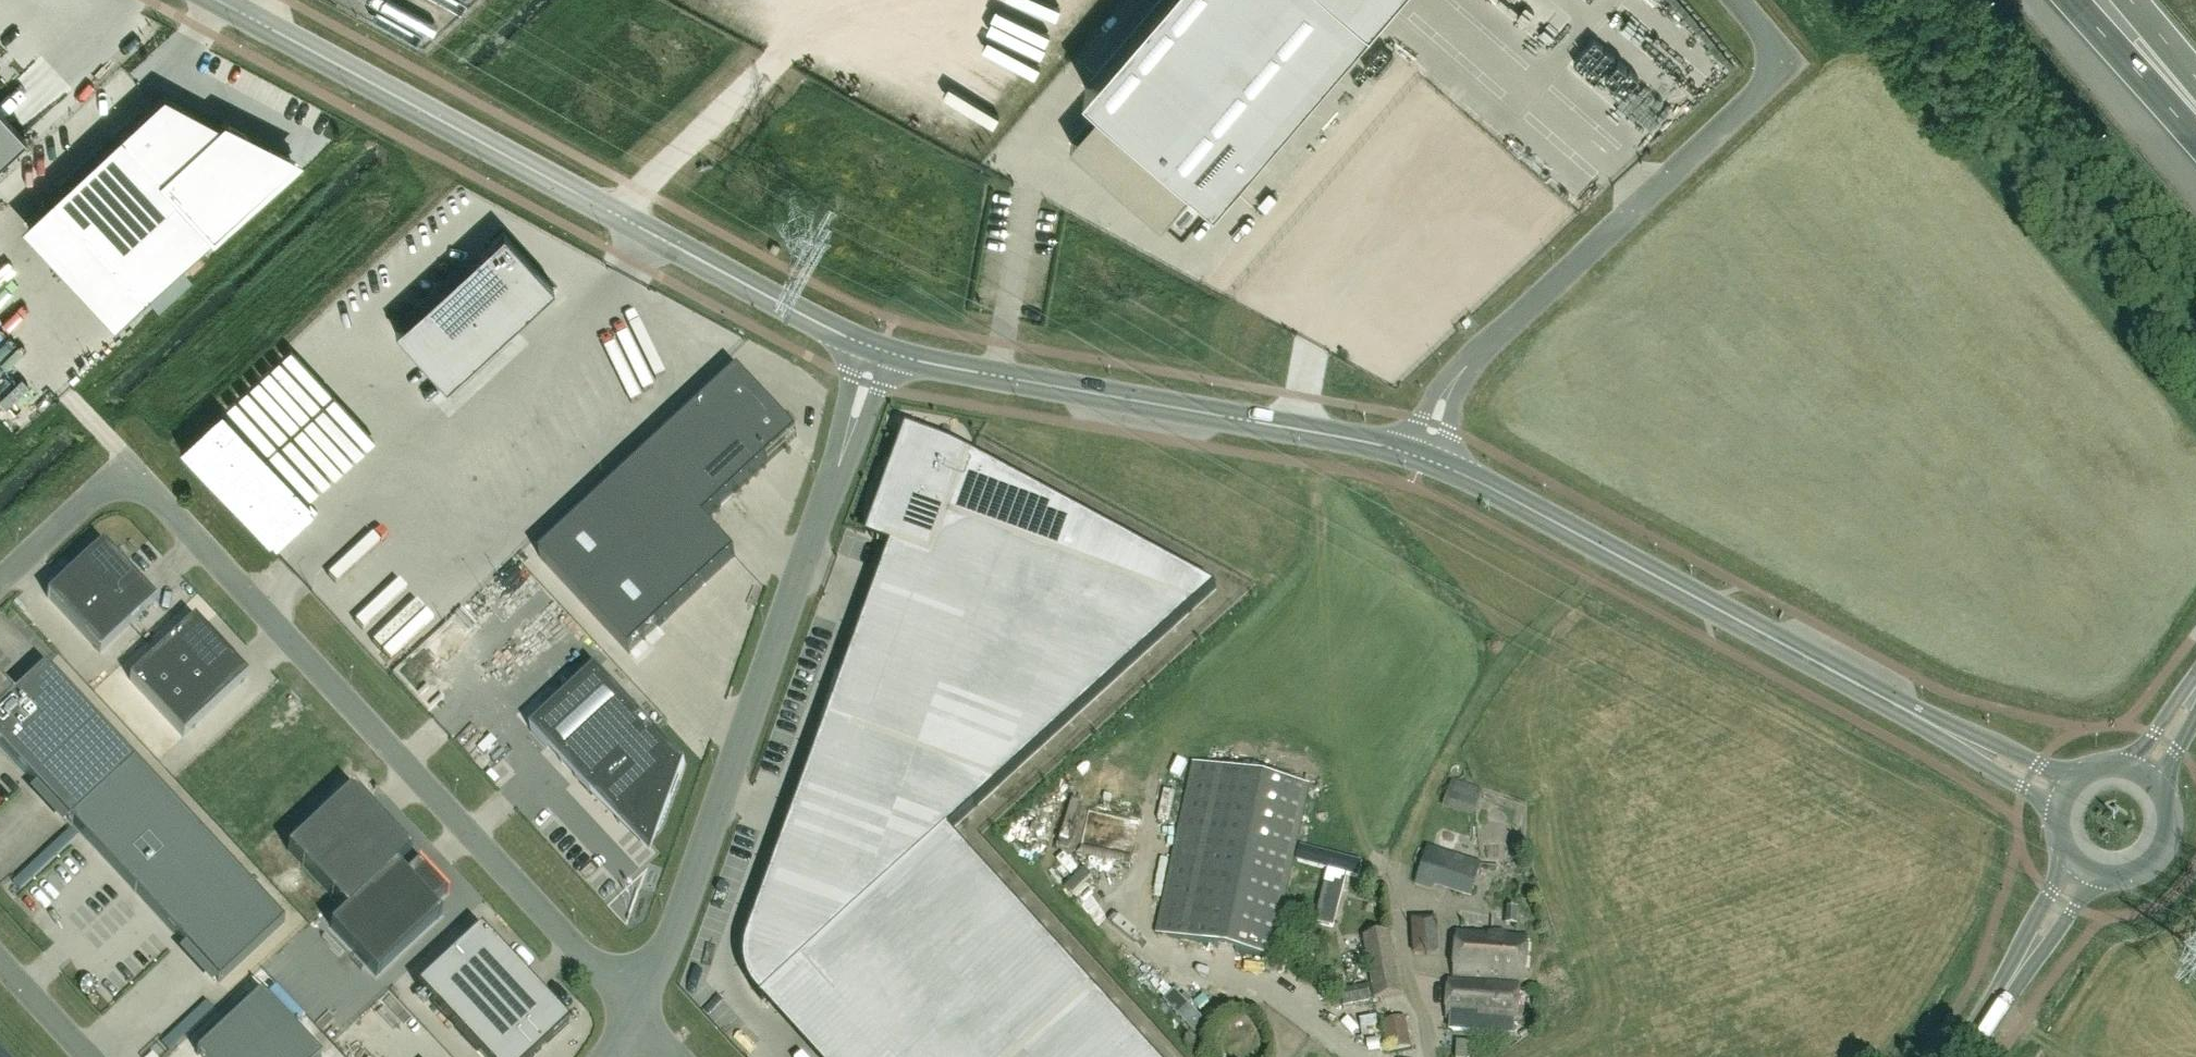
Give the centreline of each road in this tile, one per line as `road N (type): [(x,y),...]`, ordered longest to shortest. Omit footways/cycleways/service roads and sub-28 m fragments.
road 1 (unclassified): [(0,589),(128,470),(634,1007)]
road 2 (secondary): [(860,342),(218,0)]
road 3 (unclassified): [(837,471),(681,917),(634,1007)]
road 4 (secondary): [(1931,723),(1435,463)]
road 5 (secondary): [(1407,453),(895,354)]
road 6 (unclassified): [(1737,0),(1772,50),(1763,89),(1470,361)]
road 7 (motorway): [(2071,0),(2195,124)]
road 8 (secondary): [(2091,876),(2131,879),(2164,855),(2174,816),(2157,780)]
road 9 (secondary): [(2071,781),(1931,723)]
road 10 (secondary): [(1931,723),(1989,768),(2058,804)]
road 11 (tertiary): [(2069,860),(2028,928),(2005,988)]
road 12 (tertiary): [(2005,988),(2052,940),(2091,876)]
road 13 (unclassified): [(92,1056),(0,958)]
road 14 (unclassified): [(860,342),(837,471)]
road 15 (unclassified): [(837,471),(895,354)]

